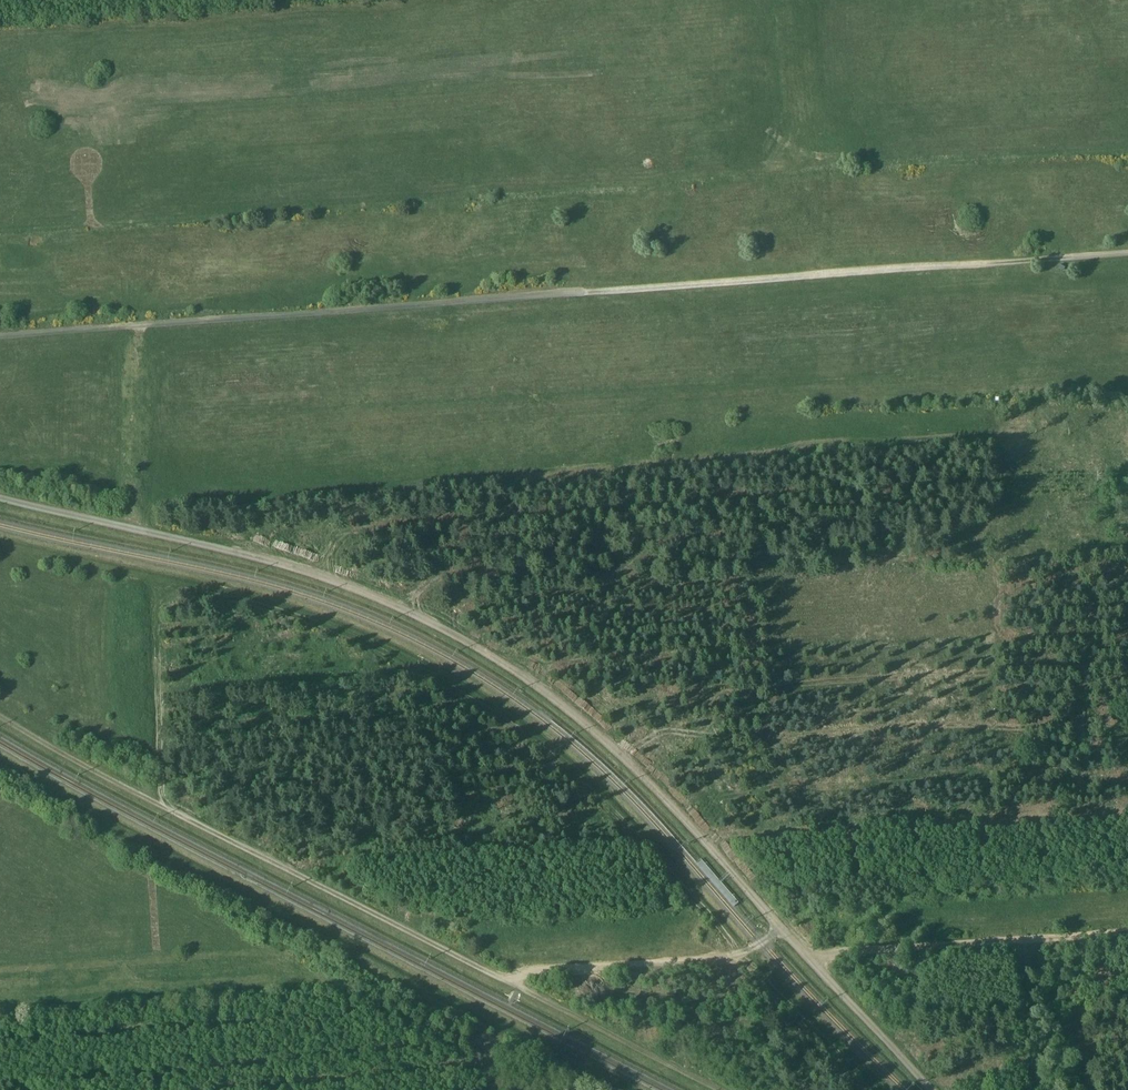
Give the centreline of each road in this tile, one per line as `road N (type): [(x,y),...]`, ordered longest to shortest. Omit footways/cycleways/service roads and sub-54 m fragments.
road 1 (track): [(781,927),(762,944),(722,957),(500,979),(0,716)]
road 2 (track): [(511,982),(712,1089)]

